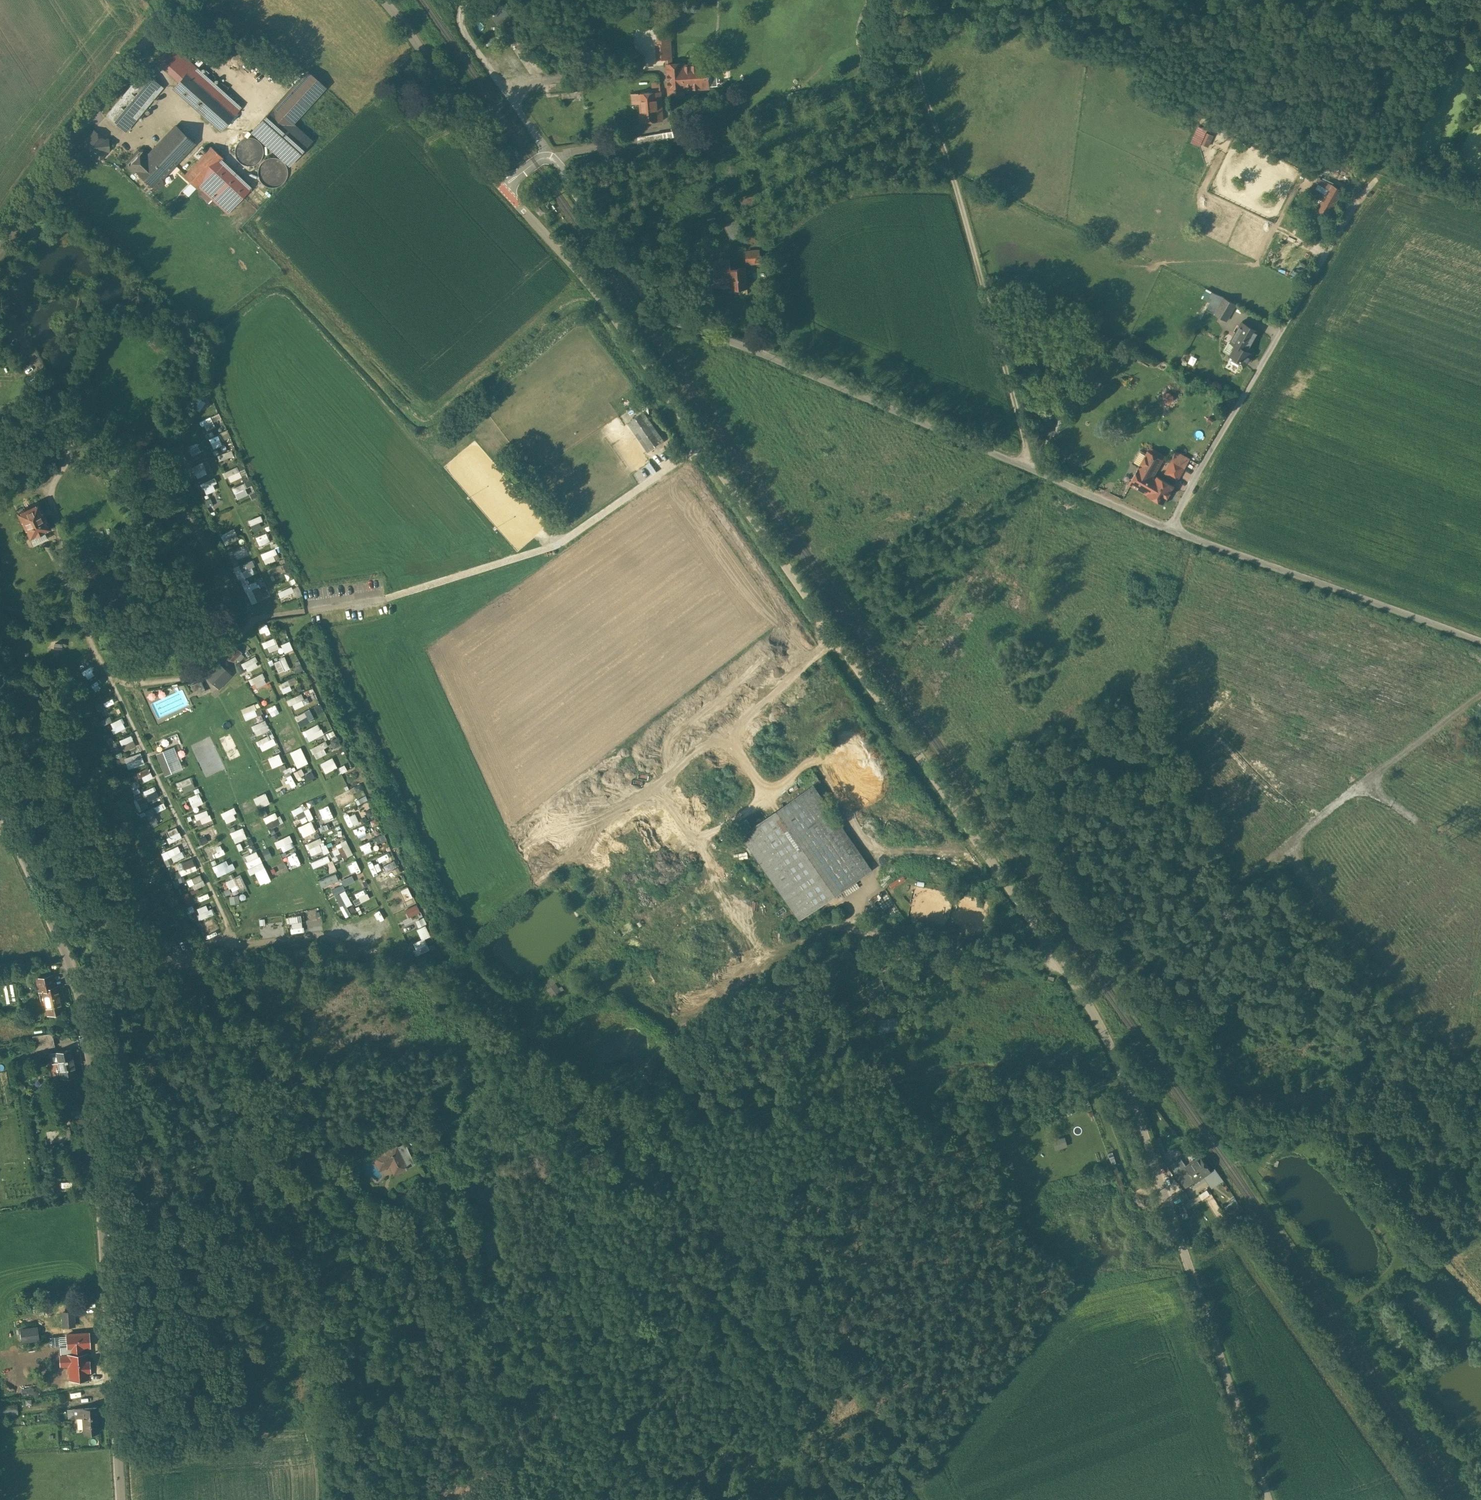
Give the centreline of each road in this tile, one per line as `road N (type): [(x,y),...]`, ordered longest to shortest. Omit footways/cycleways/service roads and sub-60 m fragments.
road 1 (unclassified): [(502,188),(599,297),(1098,1021),(1157,1165),(1269,1499)]
road 2 (unclassified): [(1169,528),(663,316),(550,158)]
road 3 (track): [(1480,1336),(1318,1146),(1284,1139),(1266,1145),(1258,1165),(1265,1186),(1480,1492)]
road 4 (unclassified): [(7,823),(77,987),(93,1081),(121,1499)]
road 5 (track): [(838,638),(458,948)]
road 6 (track): [(1033,470),(914,64),(911,0)]
road 7 (unclassified): [(1169,528),(1366,189)]
road 8 (track): [(515,1499),(427,1237),(383,1185)]
road 9 (unclassified): [(1480,639),(1169,528)]
road 10 (unclassified): [(0,248),(96,104),(184,0)]
road 11 (unclassified): [(384,0),(502,188)]
road 12 (track): [(116,1433),(305,1408)]
road 13 (track): [(233,936),(177,962),(77,987)]

